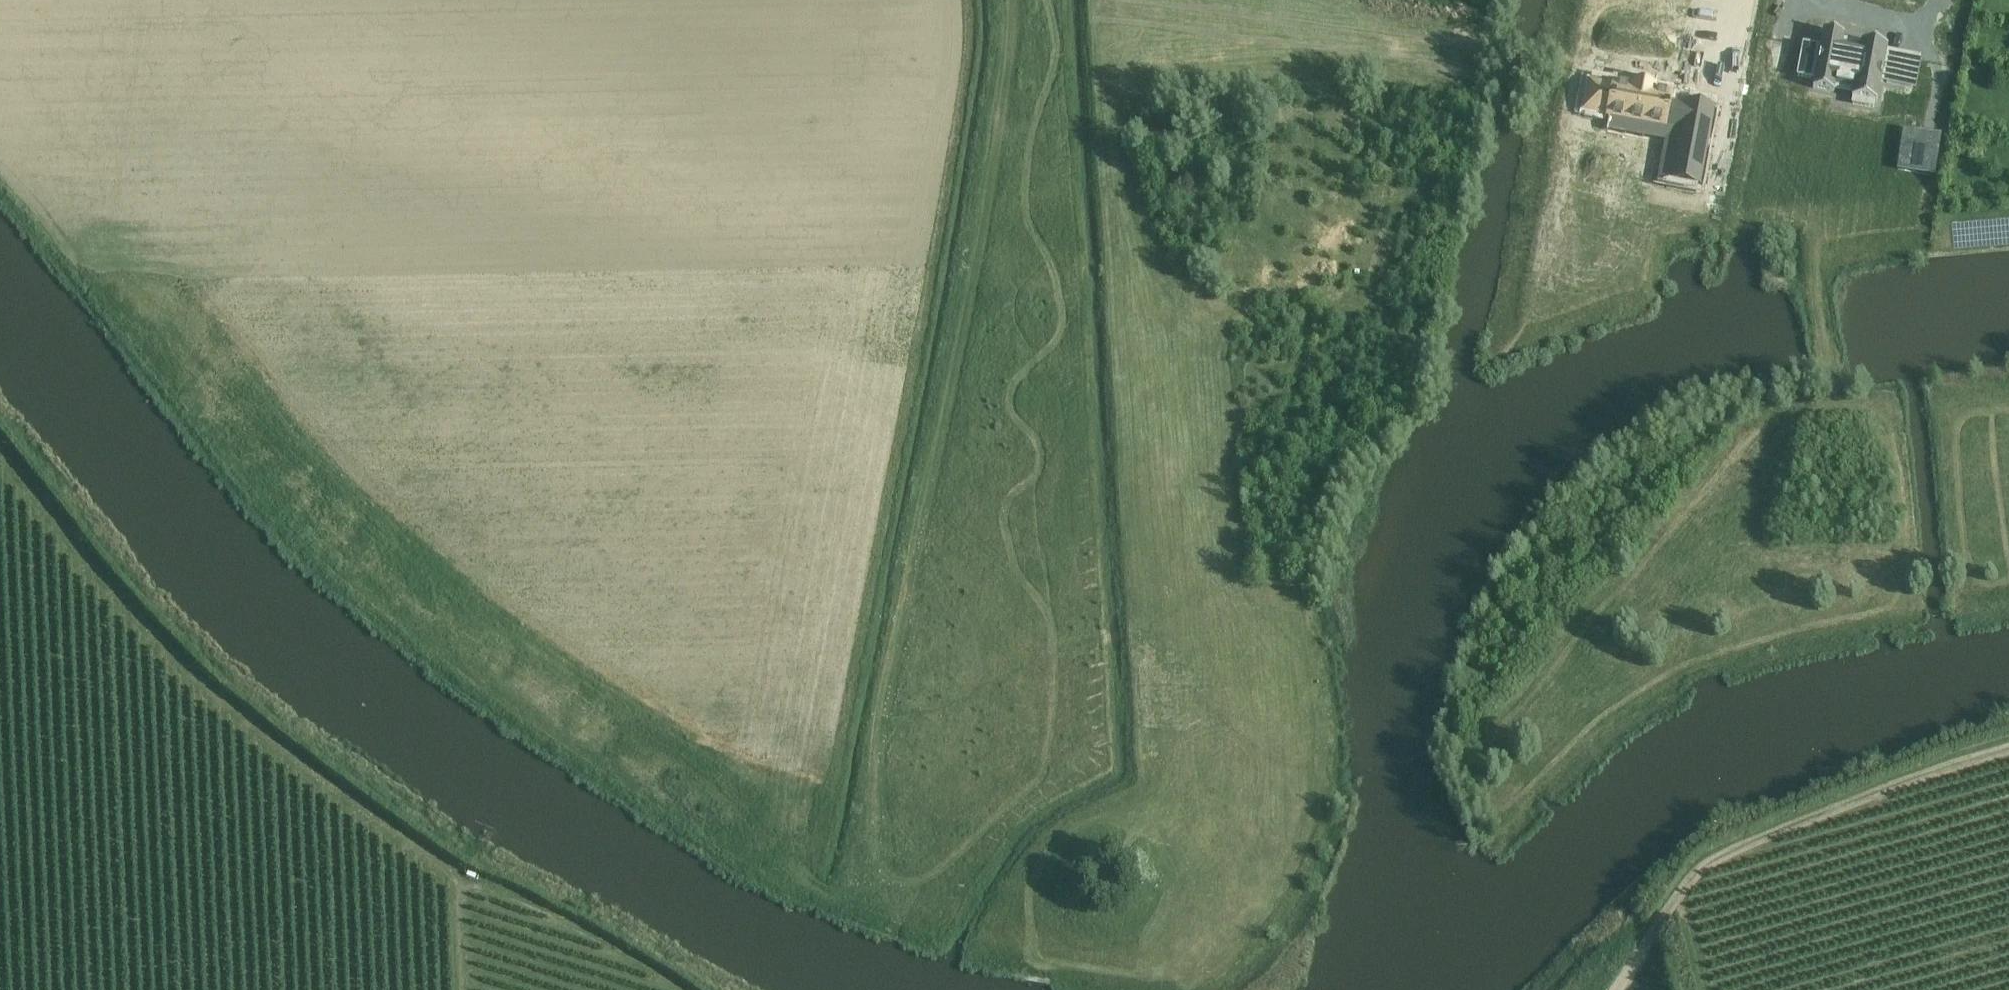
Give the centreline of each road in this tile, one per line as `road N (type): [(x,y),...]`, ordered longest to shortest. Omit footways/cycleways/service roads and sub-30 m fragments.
road 1 (track): [(2008,749),(1719,857),(1691,882),(1618,989)]

